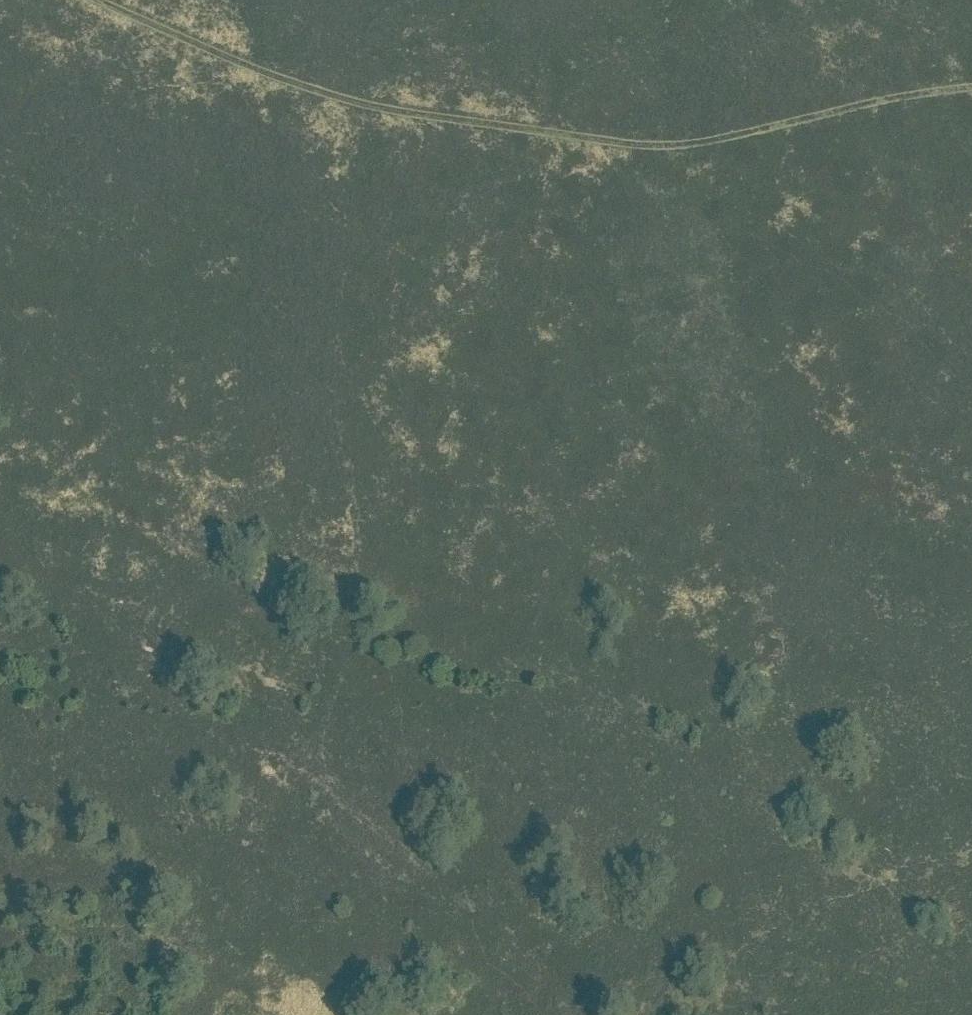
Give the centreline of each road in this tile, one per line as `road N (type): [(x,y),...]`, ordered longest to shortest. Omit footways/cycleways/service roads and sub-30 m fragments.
road 1 (track): [(108,0),(149,25),(314,88),(421,112),(677,145),(971,83)]

